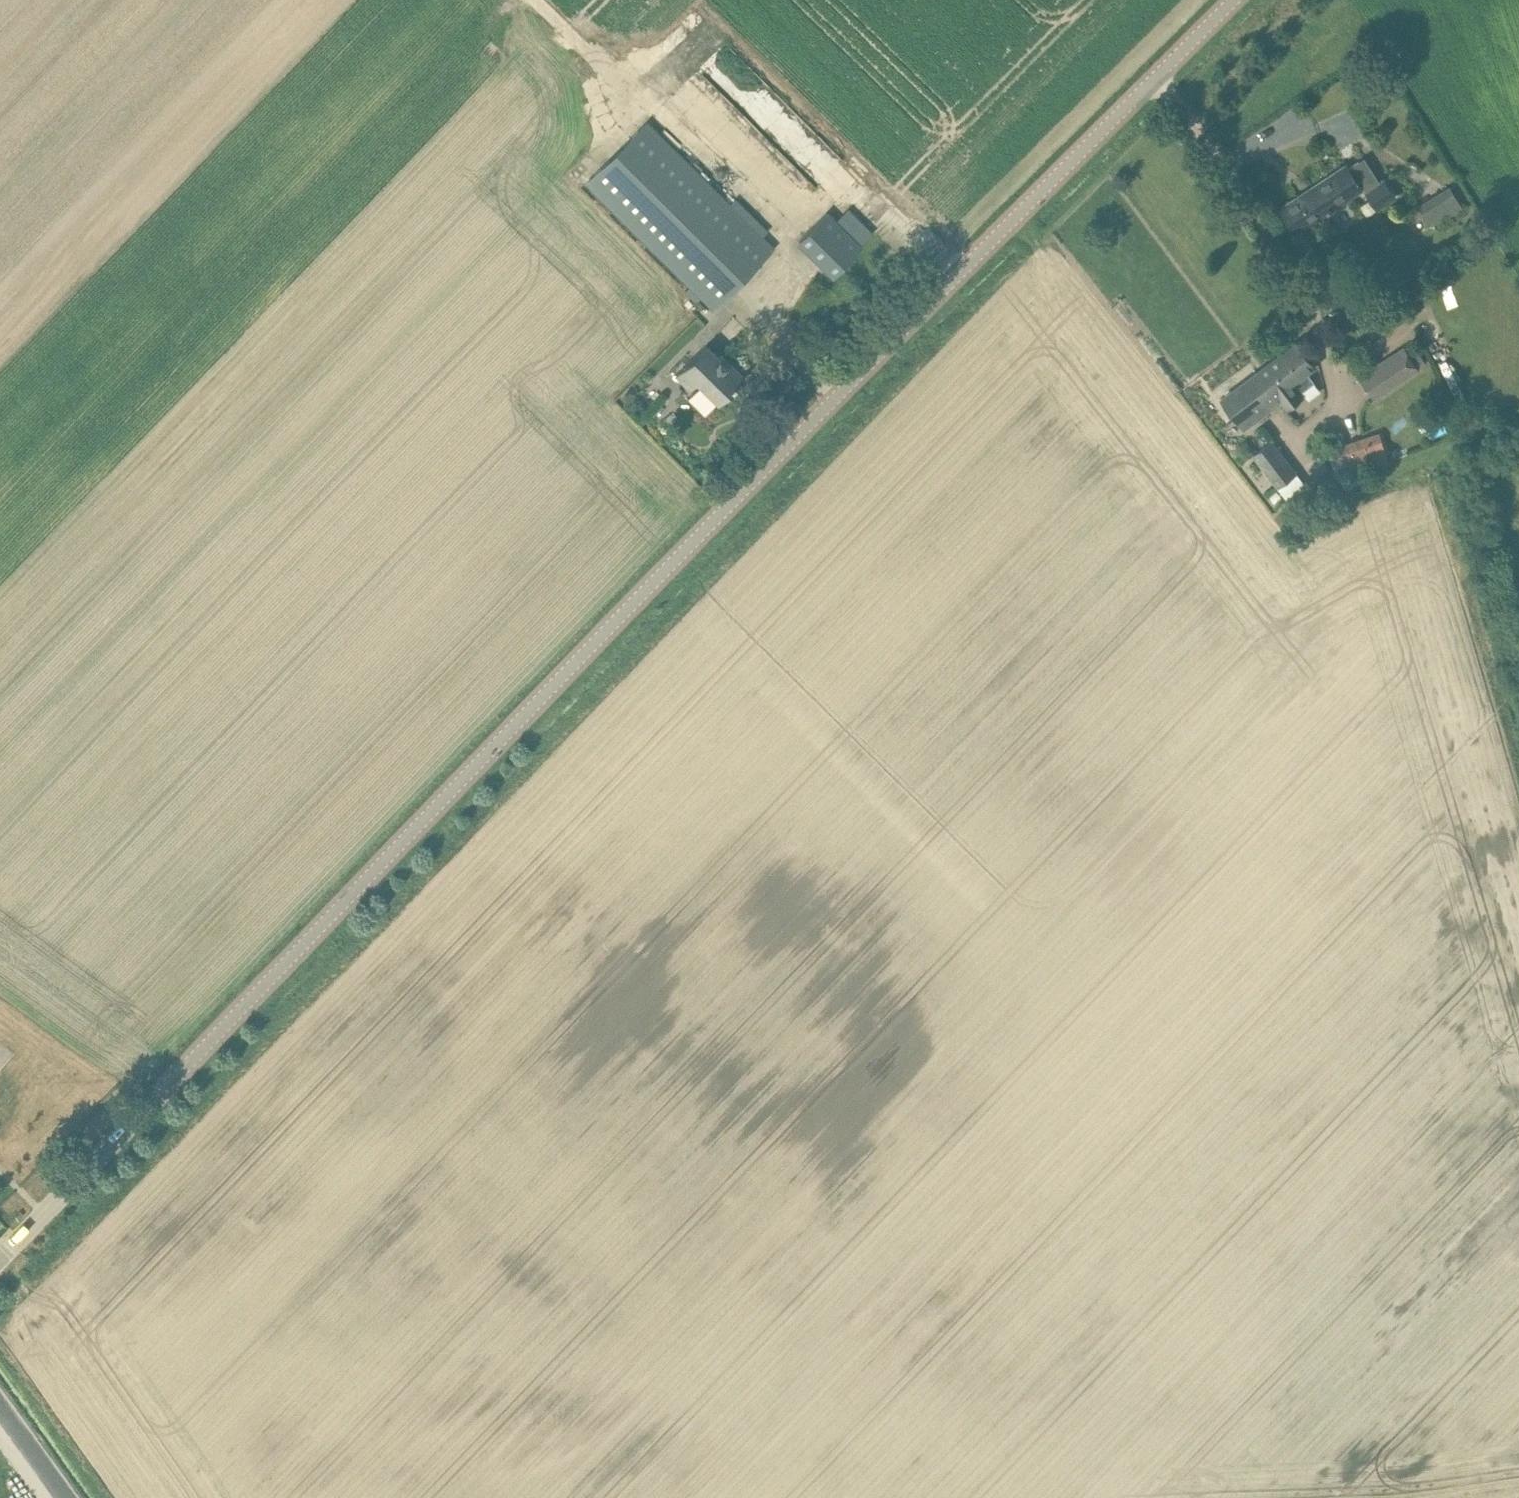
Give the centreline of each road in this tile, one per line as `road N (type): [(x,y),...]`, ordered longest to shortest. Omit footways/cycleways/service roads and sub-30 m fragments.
road 1 (unclassified): [(0,1265),(498,748),(1155,85)]
road 2 (residential): [(1155,85),(1298,271),(1343,412)]
road 3 (unclassified): [(1155,85),(1241,0)]

